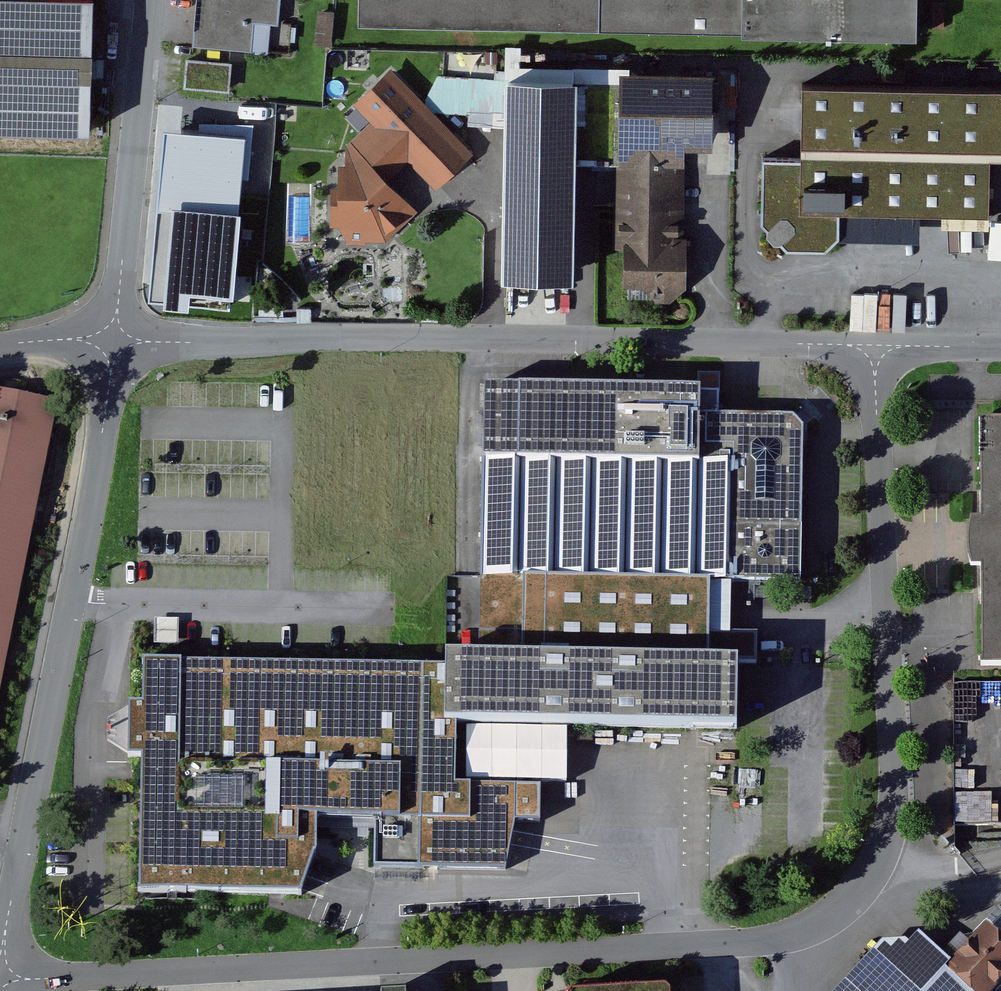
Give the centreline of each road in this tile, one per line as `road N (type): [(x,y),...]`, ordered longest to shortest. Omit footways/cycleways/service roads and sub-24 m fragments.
road 1 (residential): [(874,346),(889,809),(878,864),(826,917),(774,938),(720,941),(0,972)]
road 2 (residential): [(114,342),(587,338),(874,346)]
road 3 (unclassified): [(114,342),(91,506),(0,970)]
road 4 (unclassified): [(149,0),(114,342)]
road 5 (unclassified): [(1000,347),(874,346)]

